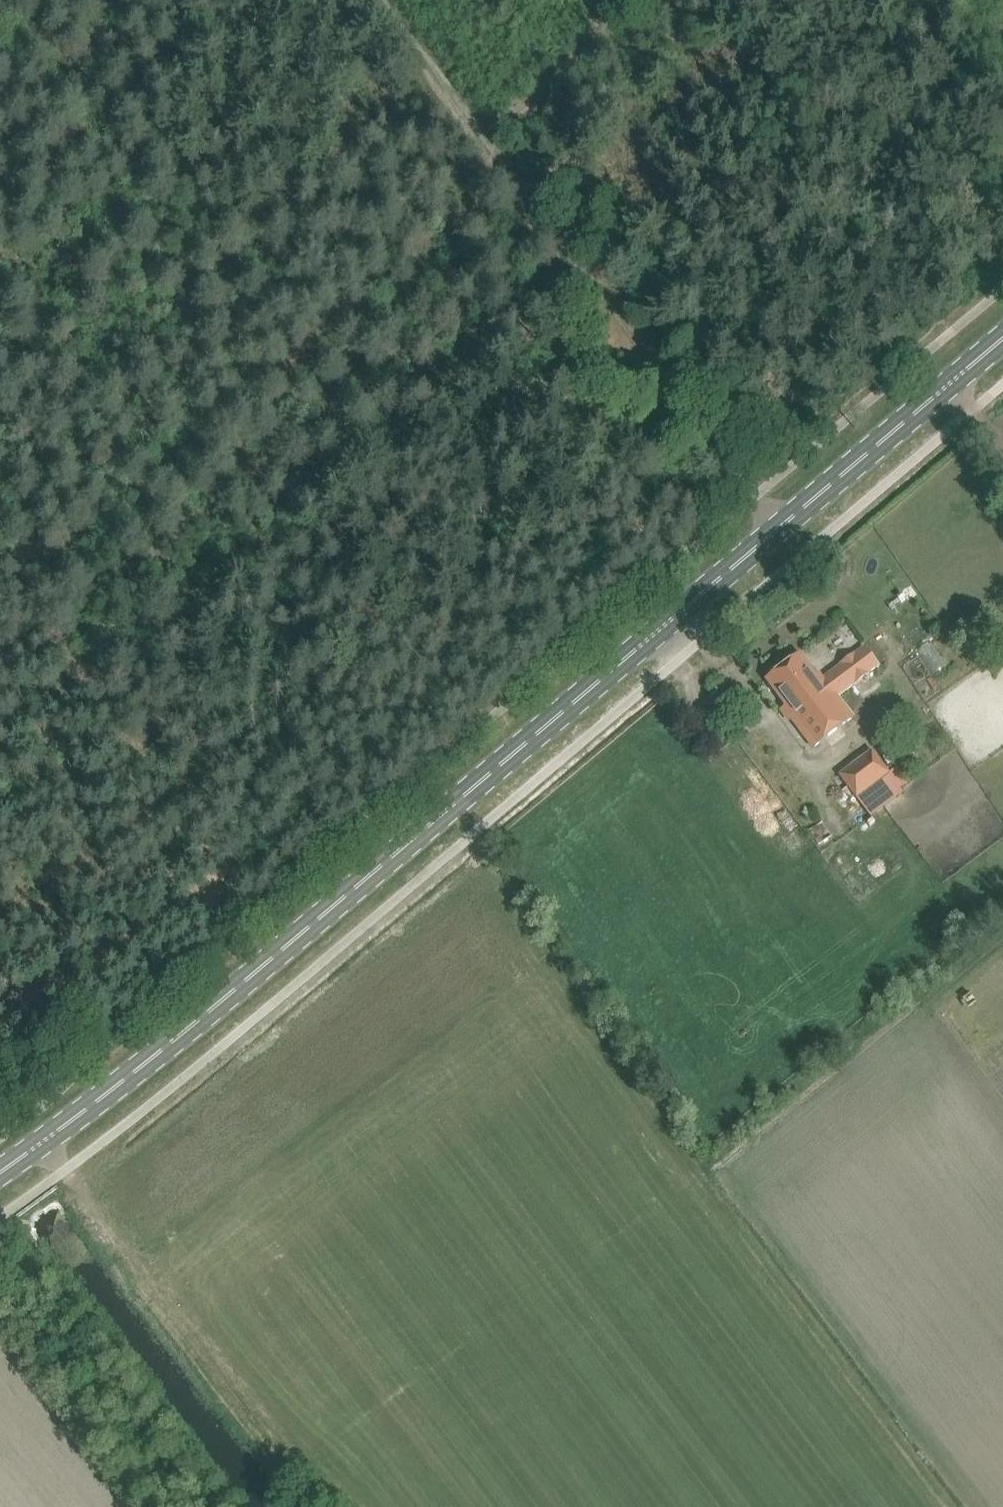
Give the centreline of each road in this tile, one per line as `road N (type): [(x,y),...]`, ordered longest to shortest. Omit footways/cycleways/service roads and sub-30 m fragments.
road 1 (primary): [(0,1173),(237,986),(1002,337)]
road 2 (track): [(779,528),(389,0)]
road 3 (track): [(519,166),(570,72),(632,0)]

